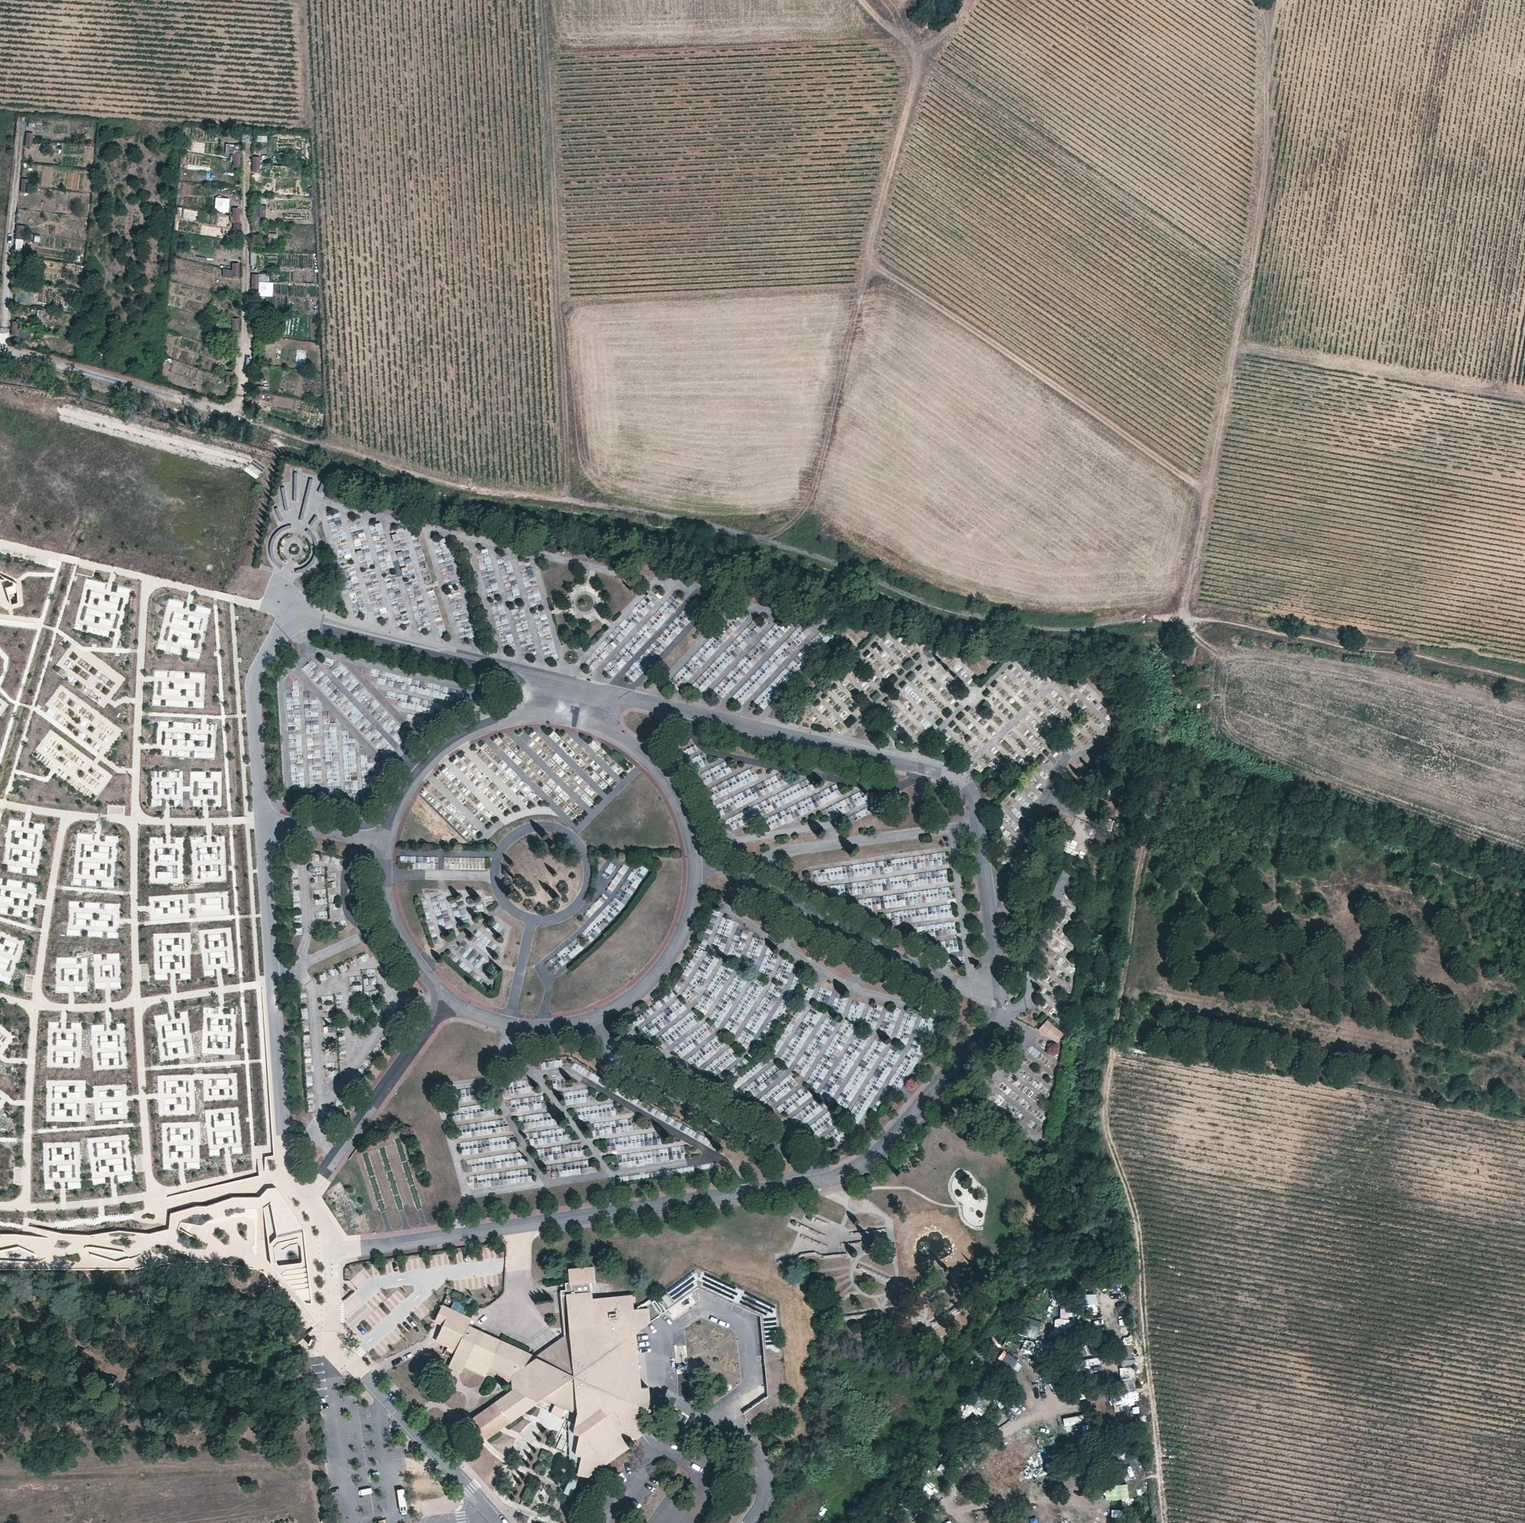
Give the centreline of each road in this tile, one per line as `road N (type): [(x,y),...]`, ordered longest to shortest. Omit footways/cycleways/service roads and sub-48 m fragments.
road 1 (unclassified): [(1167,620),(1034,629),(961,615),(792,550),(403,472),(0,350)]
road 2 (track): [(1189,620),(1114,1007),(1102,1116),(1139,1259),(1162,1522)]
road 3 (track): [(1261,5),(1265,172),(1179,619)]
road 4 (track): [(796,552),(911,63),(949,0)]
road 5 (track): [(570,503),(543,0)]
road 6 (track): [(1167,620),(1433,657),(1524,680)]
road 7 (track): [(1237,346),(1524,397)]
road 8 (residential): [(489,1519),(342,1349),(326,1320)]

